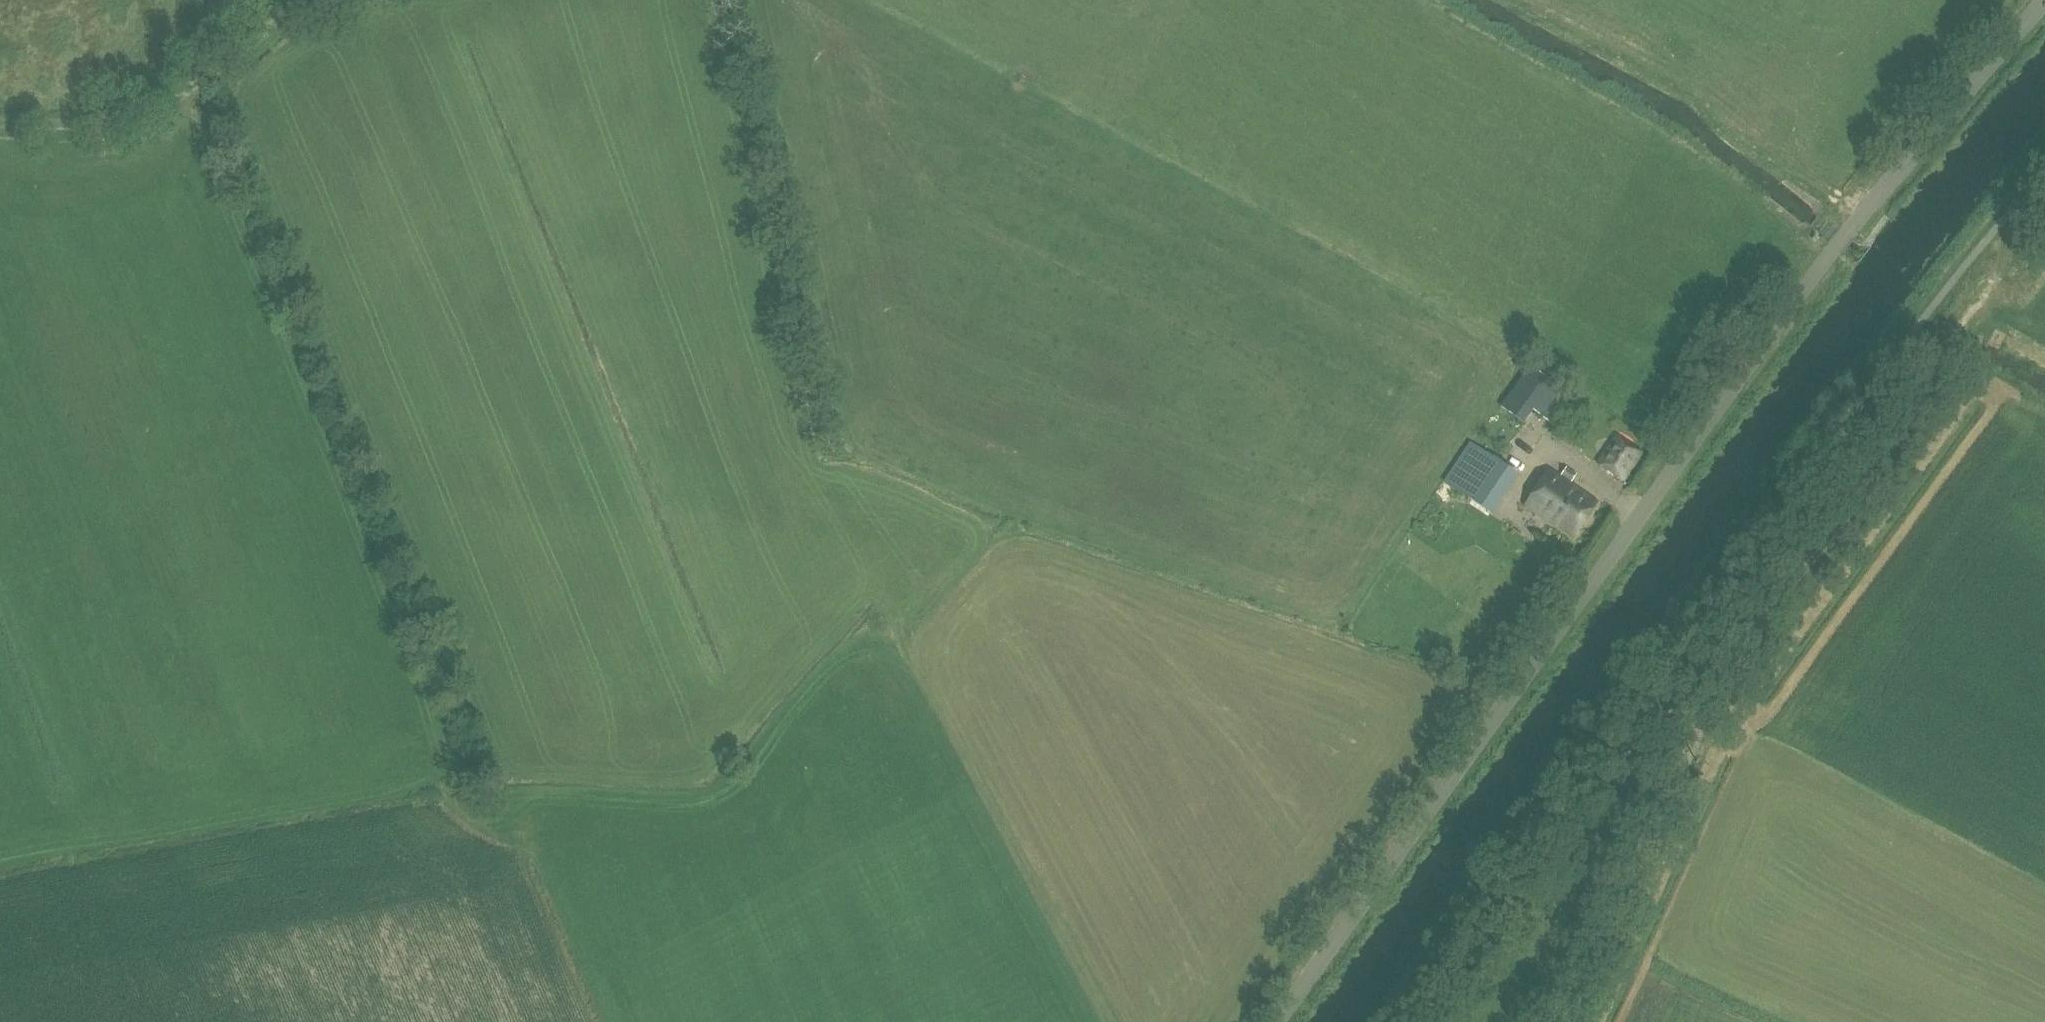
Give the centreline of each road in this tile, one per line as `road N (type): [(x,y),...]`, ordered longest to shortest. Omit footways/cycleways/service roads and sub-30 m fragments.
road 1 (unclassified): [(1276,1021),(1834,250),(2044,2)]
road 2 (track): [(2001,222),(1984,276),(1870,481),(1712,703),(1574,1021)]
road 3 (track): [(0,123),(88,123),(169,94),(219,69),(312,0)]

